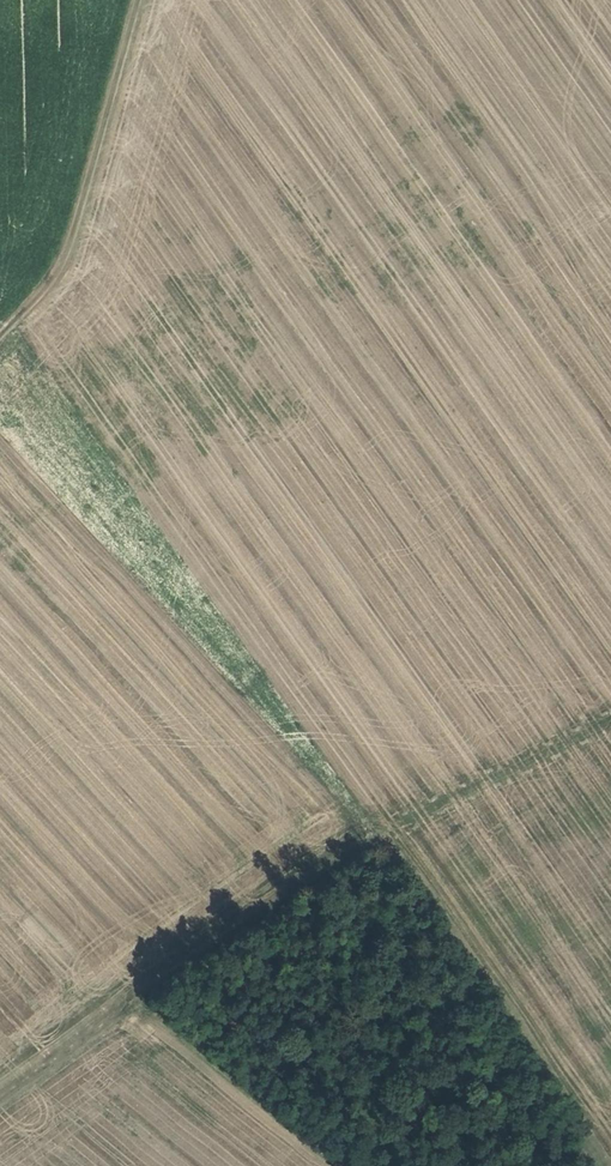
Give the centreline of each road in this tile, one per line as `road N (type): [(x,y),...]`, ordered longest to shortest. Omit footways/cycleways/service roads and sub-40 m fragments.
road 1 (track): [(610,716),(388,822),(0,1097)]
road 2 (track): [(0,330),(63,261),(138,0)]

